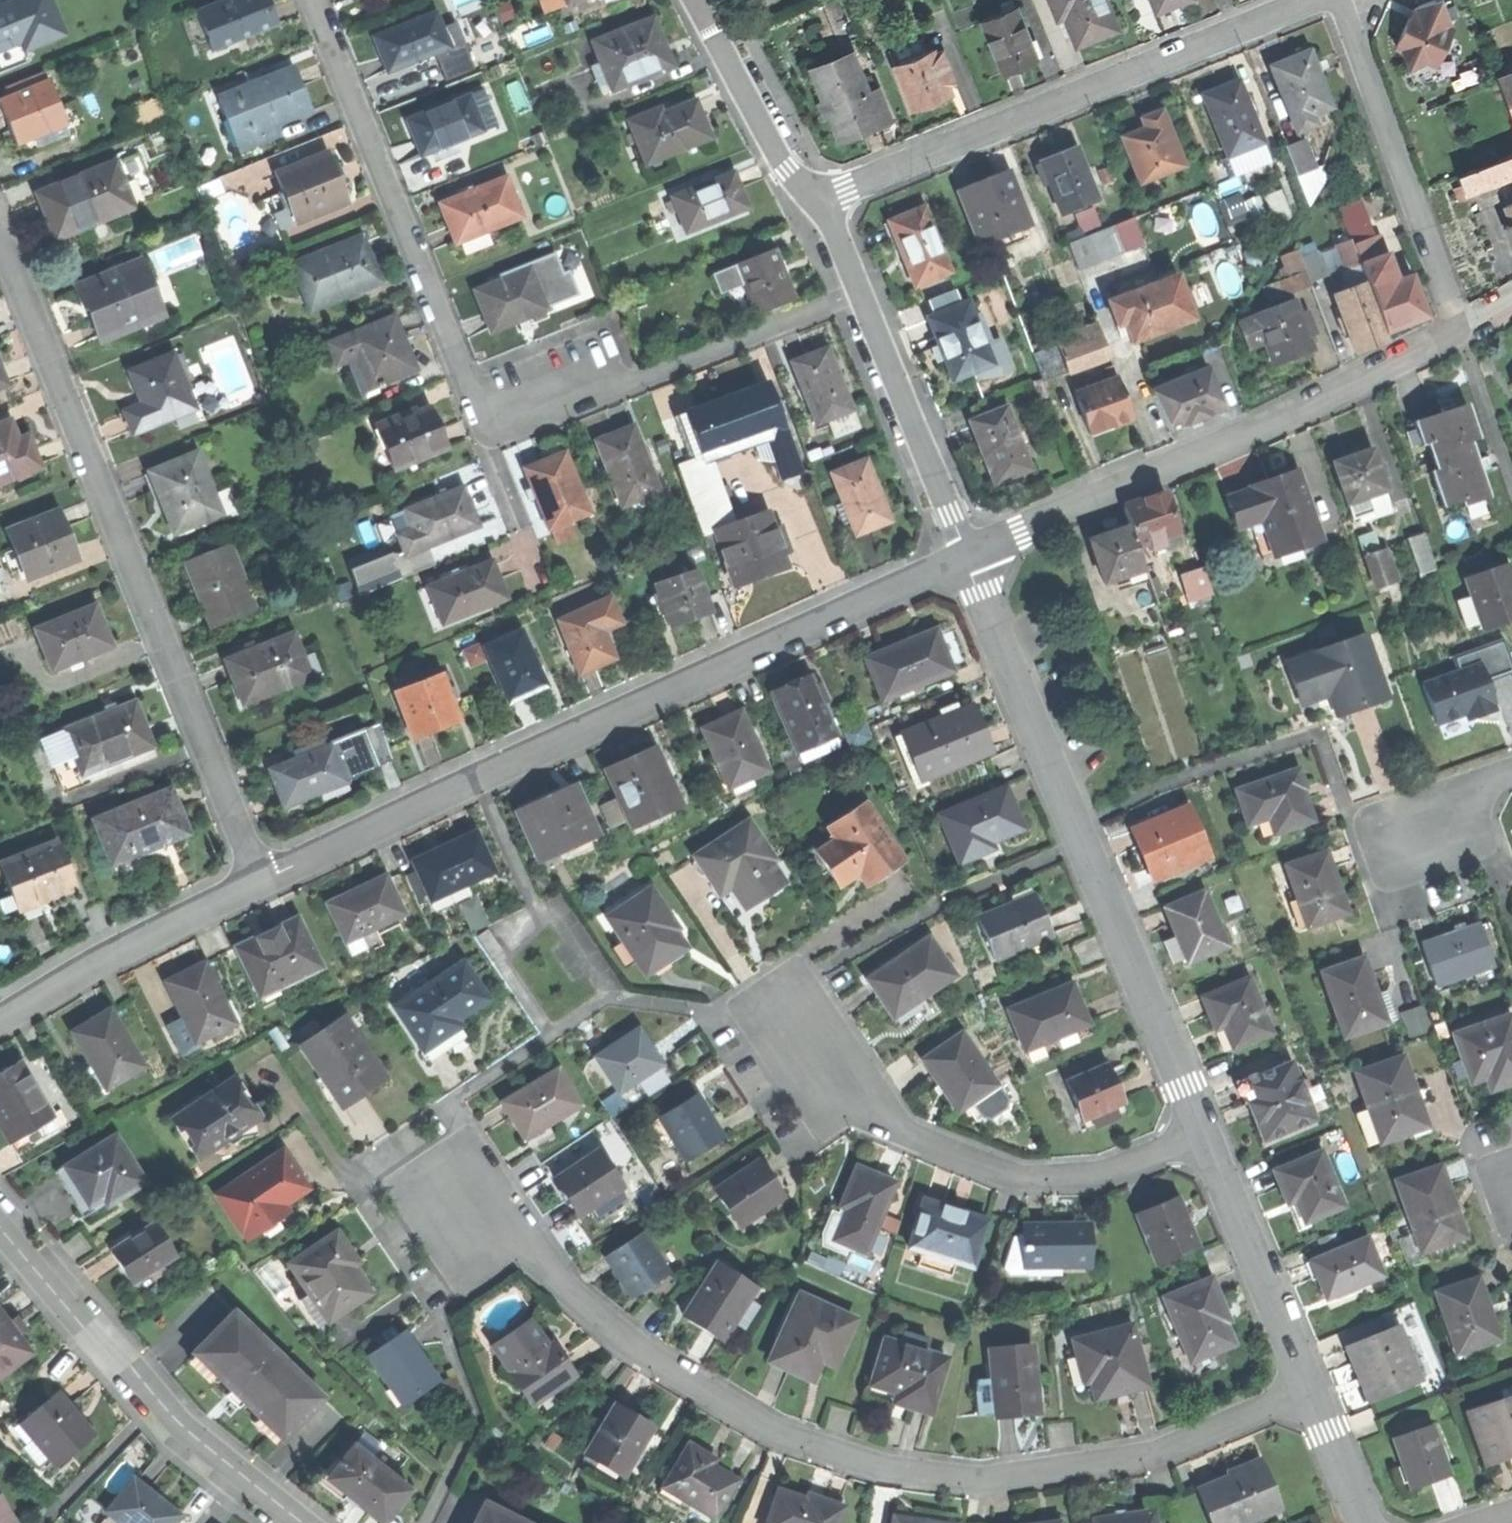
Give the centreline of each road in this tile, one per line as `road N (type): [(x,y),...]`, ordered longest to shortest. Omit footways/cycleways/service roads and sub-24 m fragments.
road 1 (residential): [(1309,1390),(1125,1460),(984,1478),(889,1469),(801,1441),(716,1398),(601,1320),(462,1209)]
road 2 (residential): [(859,294),(517,430),(463,377),(310,0)]
road 3 (residential): [(259,883),(965,557)]
road 4 (residential): [(259,883),(0,239)]
road 5 (residential): [(1203,1138),(965,557)]
road 6 (residential): [(820,200),(1328,0)]
road 7 (residential): [(1458,328),(965,557)]
road 8 (residential): [(1203,1138),(1109,1172),(1005,1174),(875,1113),(790,1030)]
road 9 (residential): [(303,1522),(185,1428),(0,1228)]
road 10 (residential): [(1458,328),(1335,0)]
road 11 (residential): [(0,1020),(119,949),(259,883)]
road 12 (residential): [(859,294),(965,557)]
road 13 (residential): [(1309,1390),(1203,1138)]
road 14 (residential): [(698,0),(786,168),(820,200)]
road 15 (residential): [(1364,1522),(1309,1390)]
road 16 (residential): [(1511,771),(1490,778),(1416,852)]

